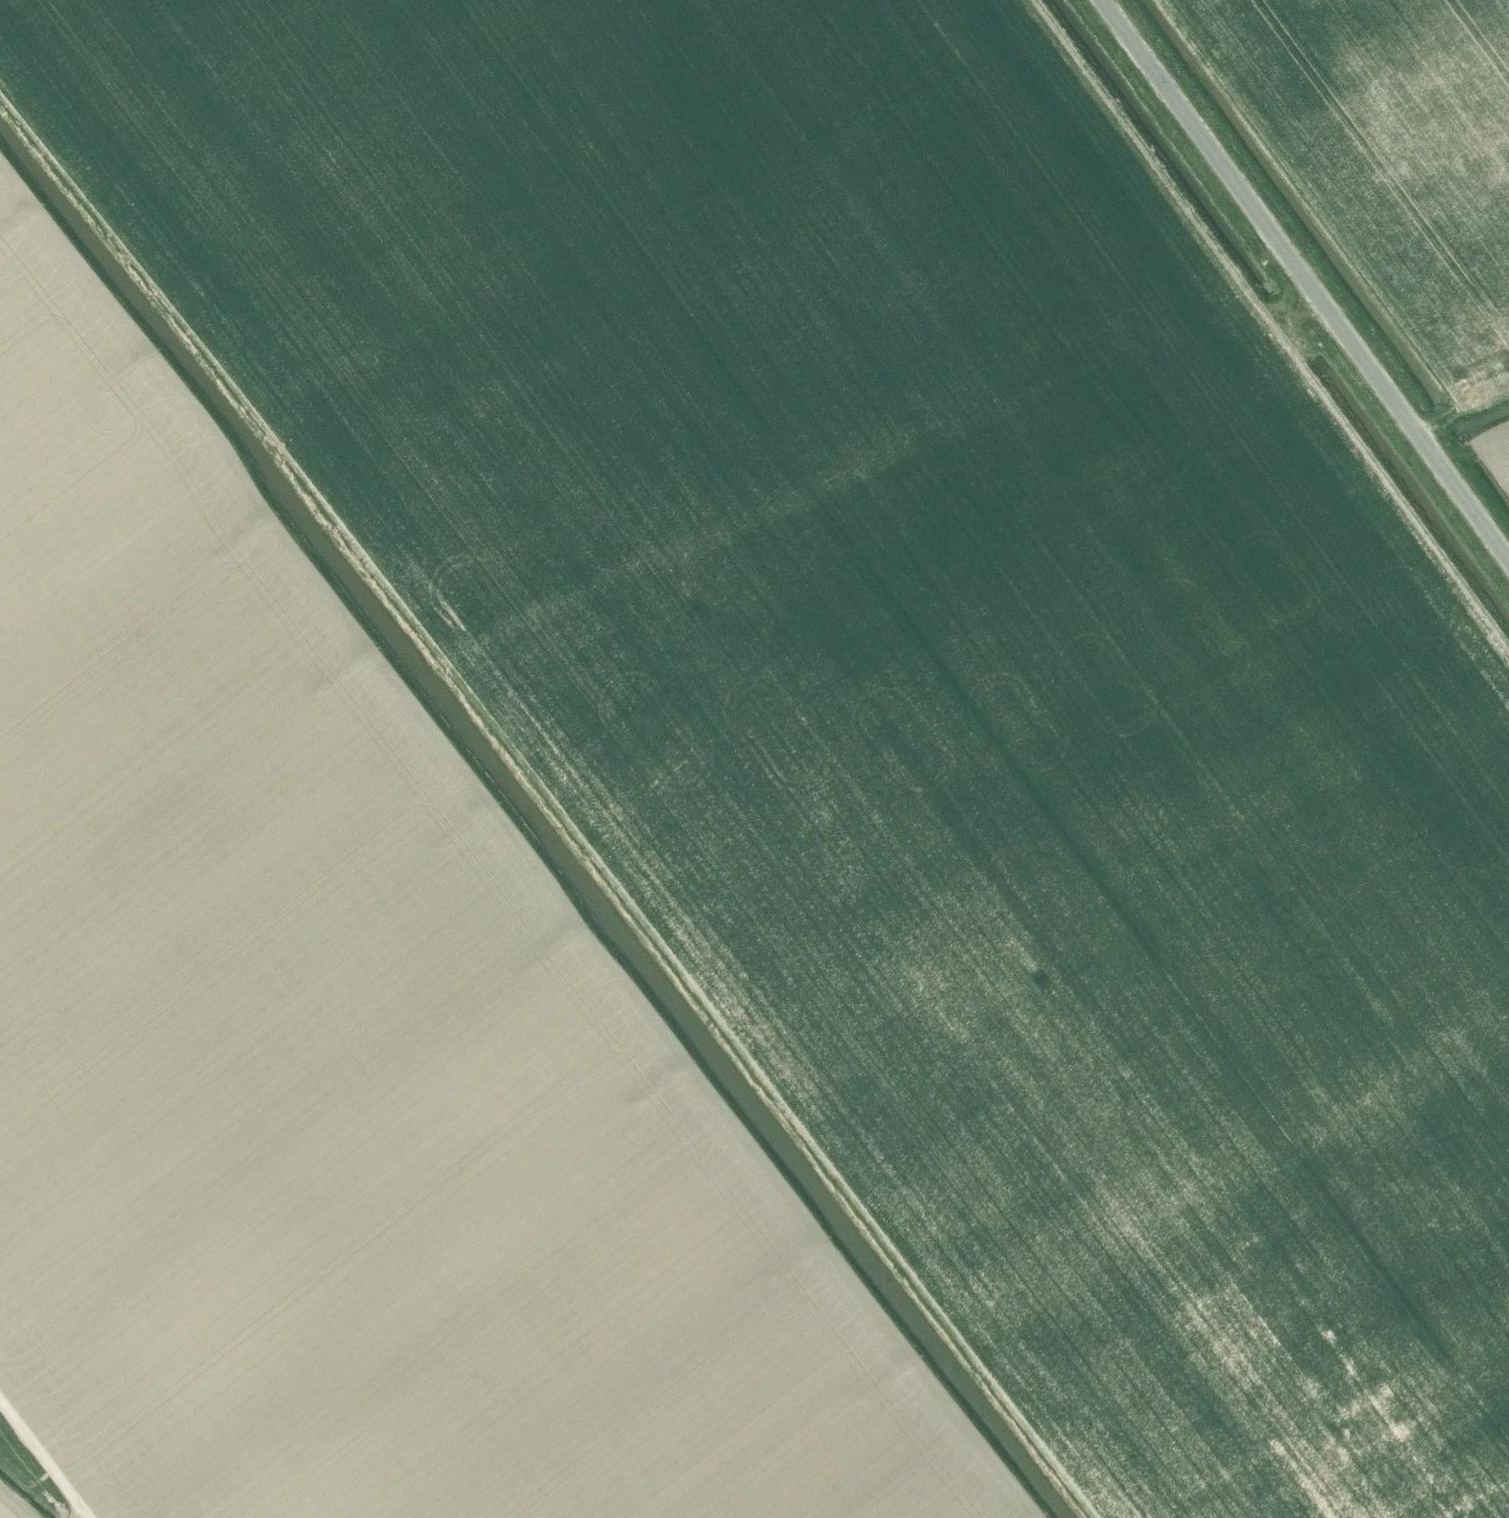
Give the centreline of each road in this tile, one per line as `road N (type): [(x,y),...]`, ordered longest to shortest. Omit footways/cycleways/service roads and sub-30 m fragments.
road 1 (tertiary): [(1508,558),(1103,0)]
road 2 (track): [(0,1404),(85,1517)]

